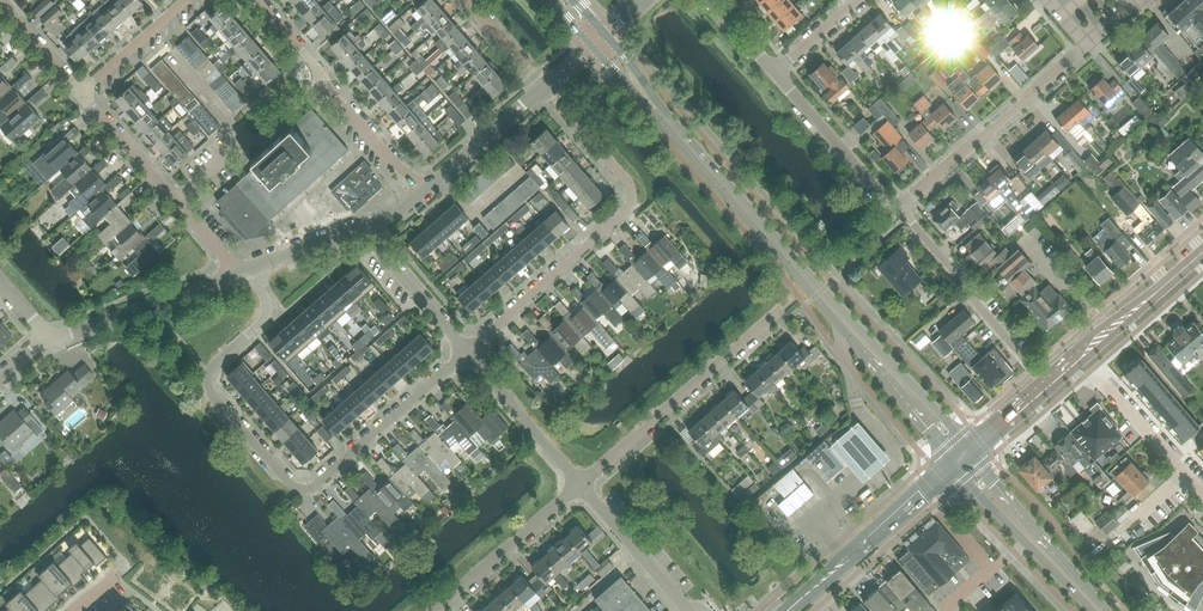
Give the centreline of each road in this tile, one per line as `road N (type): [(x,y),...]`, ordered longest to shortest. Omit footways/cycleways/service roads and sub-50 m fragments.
road 1 (residential): [(254,266),(265,315),(212,368),(208,387),(299,489),(323,483),(468,353)]
road 2 (tertiary): [(958,459),(651,103)]
road 3 (residential): [(468,353),(625,213),(631,193),(625,178),(544,87)]
road 4 (residential): [(583,487),(780,312)]
road 5 (residential): [(902,207),(1086,46)]
road 6 (residential): [(1049,384),(902,207)]
road 7 (tertiary): [(787,610),(958,459)]
road 8 (tertiary): [(1105,610),(958,459)]
road 9 (residential): [(45,347),(236,273)]
road 10 (tertiary): [(958,459),(972,487),(1089,610)]
road 11 (residential): [(174,200),(242,139),(266,141),(328,89)]
road 12 (residential): [(438,610),(583,487)]
road 13 (residential): [(1202,482),(1126,396),(1070,365)]
road 14 (residential): [(902,207),(784,74)]
road 15 (residential): [(583,487),(468,353)]
road 16 (residential): [(689,610),(583,487)]
road 17 (residential): [(468,353),(364,231)]
road 18 (residential): [(424,192),(544,87)]
road 19 (residential): [(190,0),(83,93)]
road 20 (residential): [(424,192),(328,89)]
road 21 (residential): [(174,200),(83,93)]
road 22 (residential): [(1109,330),(1024,238)]
road 23 (tertiary): [(1109,330),(1202,248)]
road 24 (residential): [(83,93),(0,1)]

